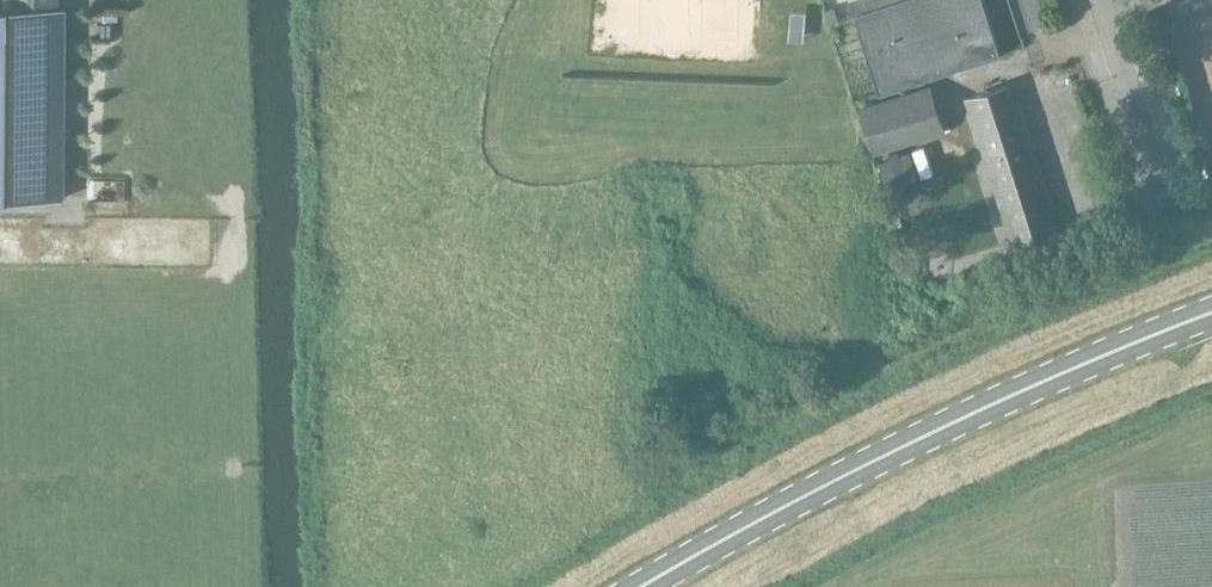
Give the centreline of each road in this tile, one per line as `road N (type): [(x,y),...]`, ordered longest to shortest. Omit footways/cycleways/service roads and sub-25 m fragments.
road 1 (secondary): [(641,586),(915,441),(1211,312)]
road 2 (unclassified): [(1161,189),(1098,0)]

